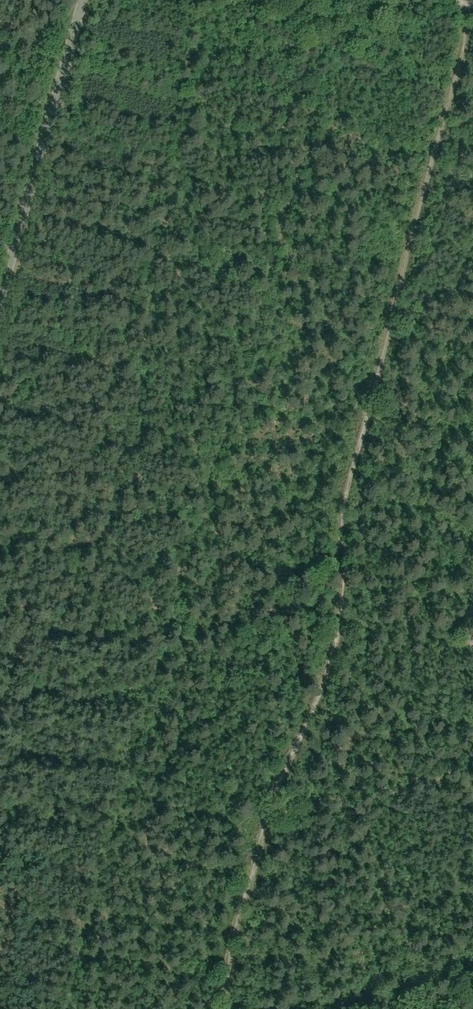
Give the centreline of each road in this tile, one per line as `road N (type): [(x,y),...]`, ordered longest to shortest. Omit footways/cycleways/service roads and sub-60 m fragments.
road 1 (track): [(226,1008),(233,935),(269,803),(334,650),(349,475),(471,5)]
road 2 (unclassified): [(0,298),(83,0)]

